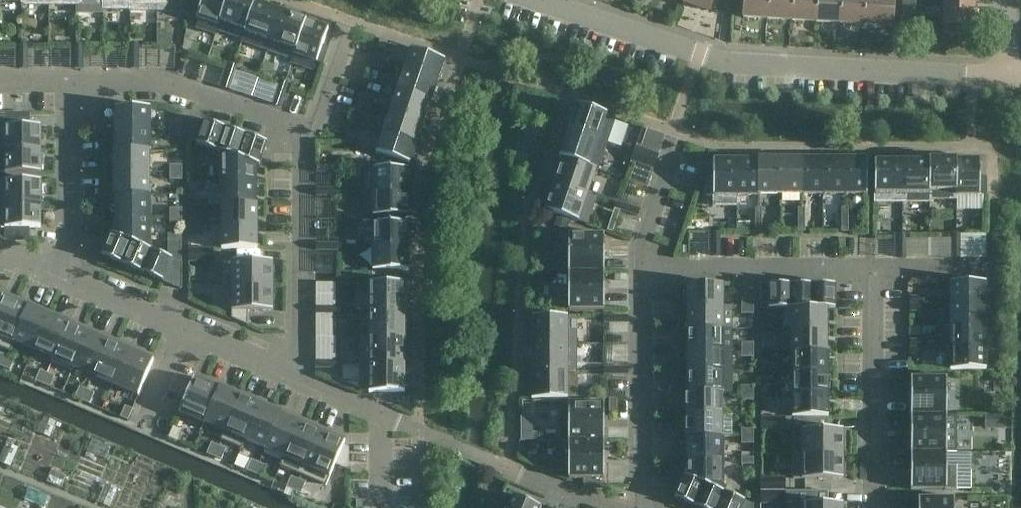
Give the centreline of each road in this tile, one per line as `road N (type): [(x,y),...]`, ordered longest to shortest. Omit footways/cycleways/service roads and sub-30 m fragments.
road 1 (residential): [(1008,72),(725,65),(535,0)]
road 2 (residential): [(510,469),(533,197),(568,94)]
road 3 (residential): [(461,60),(419,186),(418,428)]
road 4 (residential): [(290,374),(60,278)]
road 5 (residential): [(308,128),(300,151),(299,352),(290,374)]
road 6 (residential): [(68,80),(169,83),(308,128)]
road 7 (residential): [(646,507),(646,273)]
road 8 (residential): [(870,507),(871,275)]
road 9 (residential): [(871,275),(646,273)]
road 10 (residential): [(68,80),(70,252),(60,278)]
road 11 (residential): [(646,273),(677,130)]
road 12 (residential): [(418,428),(290,374)]
road 13 (residential): [(871,275),(994,275)]

